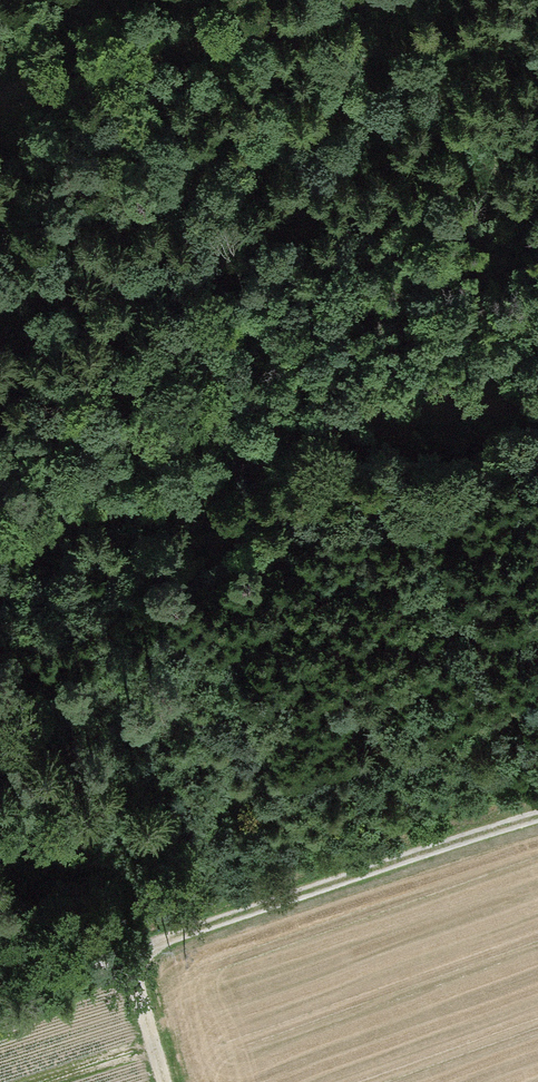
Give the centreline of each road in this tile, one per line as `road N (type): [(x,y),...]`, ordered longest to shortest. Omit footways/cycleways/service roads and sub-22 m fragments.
road 1 (track): [(0,996),(537,821)]
road 2 (track): [(537,405),(470,405),(364,427),(283,448),(175,500),(0,523)]
road 3 (track): [(347,0),(0,104)]
road 4 (track): [(163,1081),(126,955)]

